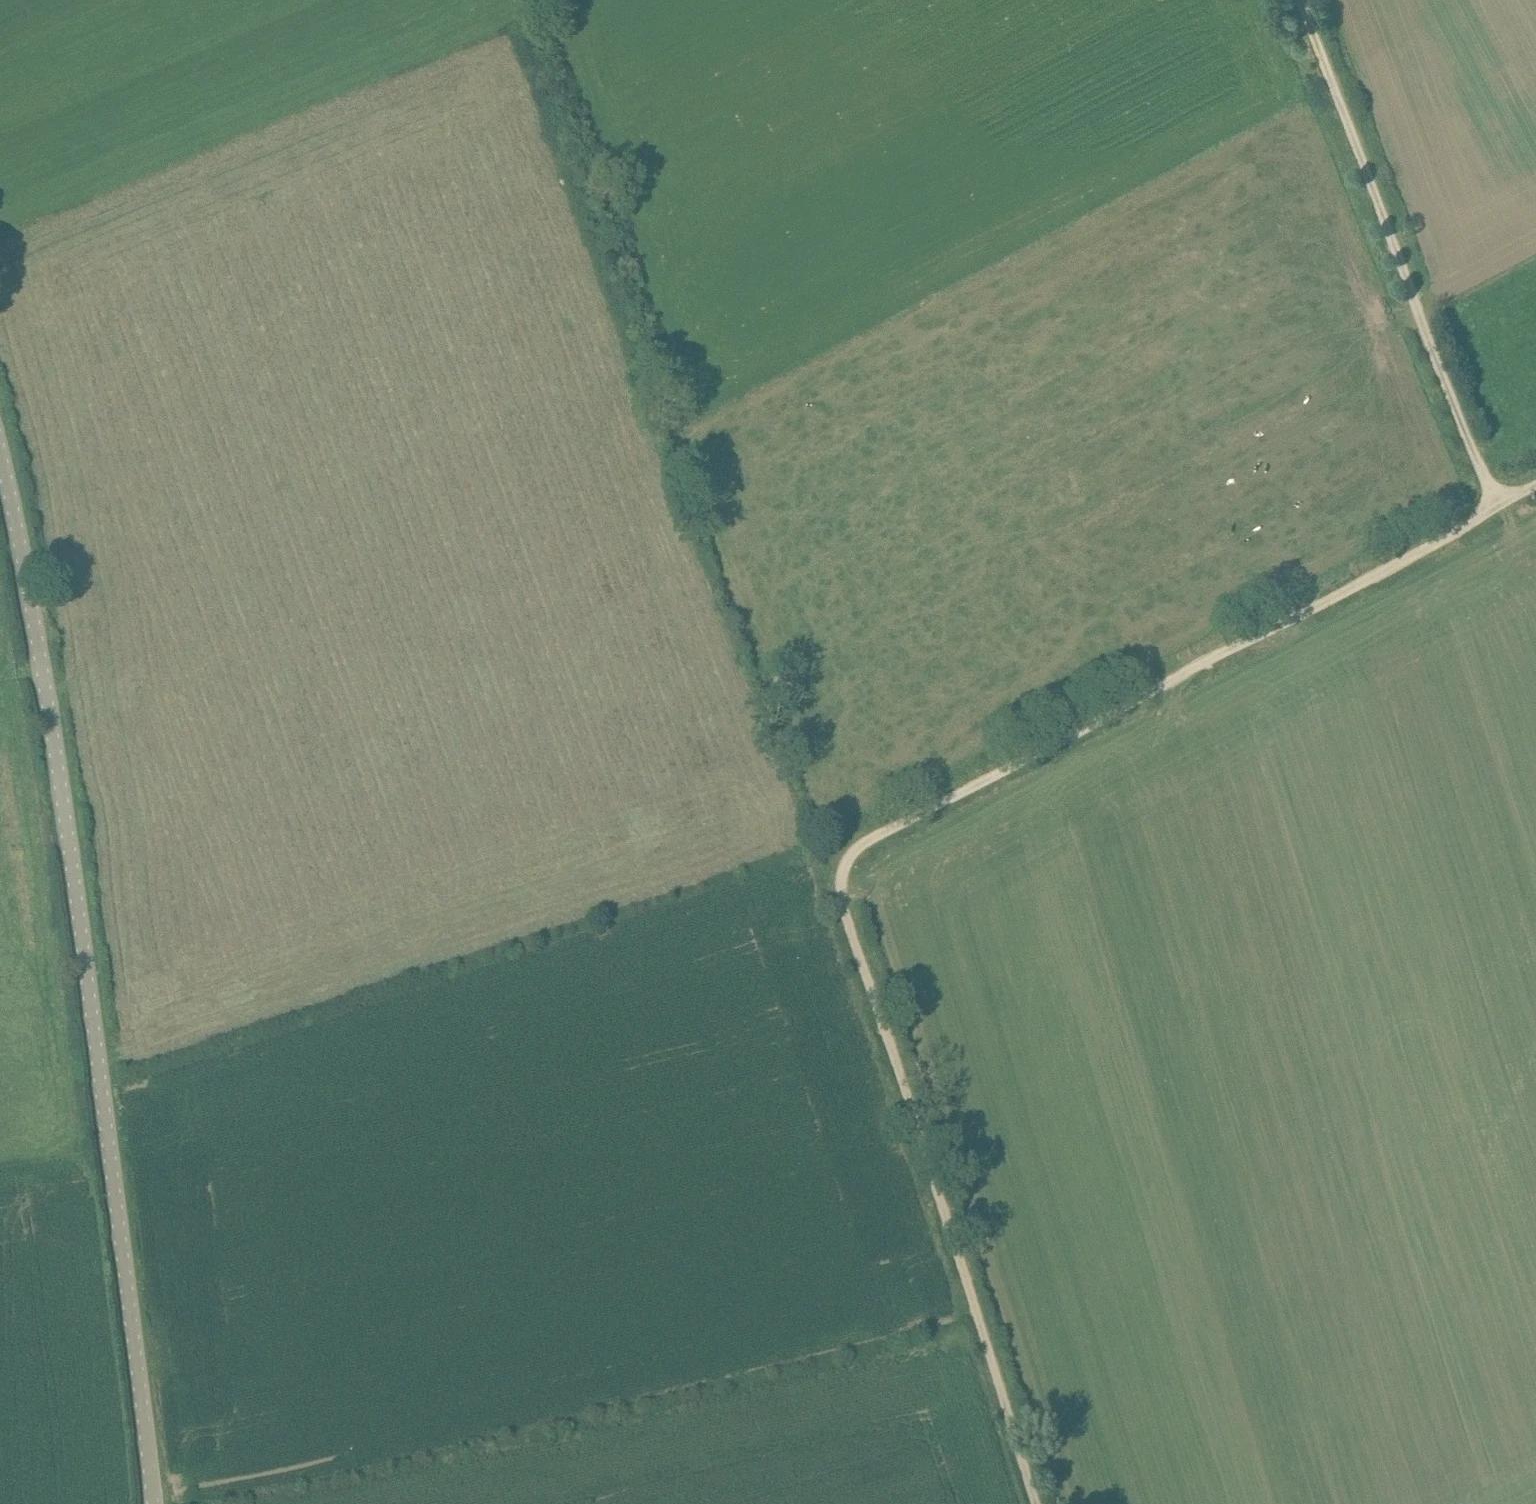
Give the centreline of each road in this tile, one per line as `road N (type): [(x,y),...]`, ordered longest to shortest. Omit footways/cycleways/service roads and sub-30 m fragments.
road 1 (track): [(1038,1503),(879,1025),(843,901),(843,876),(870,847),(1495,506)]
road 2 (tertiary): [(153,1503),(69,831),(0,464)]
road 3 (track): [(1495,506),(1296,0)]

